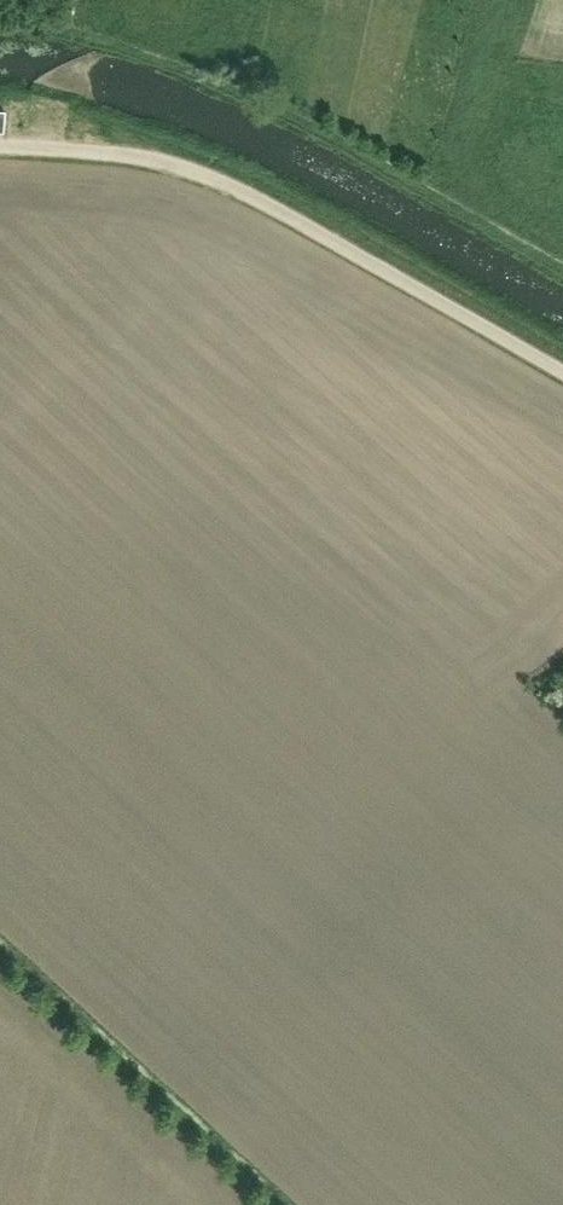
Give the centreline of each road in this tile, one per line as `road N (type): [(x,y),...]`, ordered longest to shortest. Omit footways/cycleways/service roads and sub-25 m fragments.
road 1 (unclassified): [(562,372),(217,180),(133,157),(0,146)]

